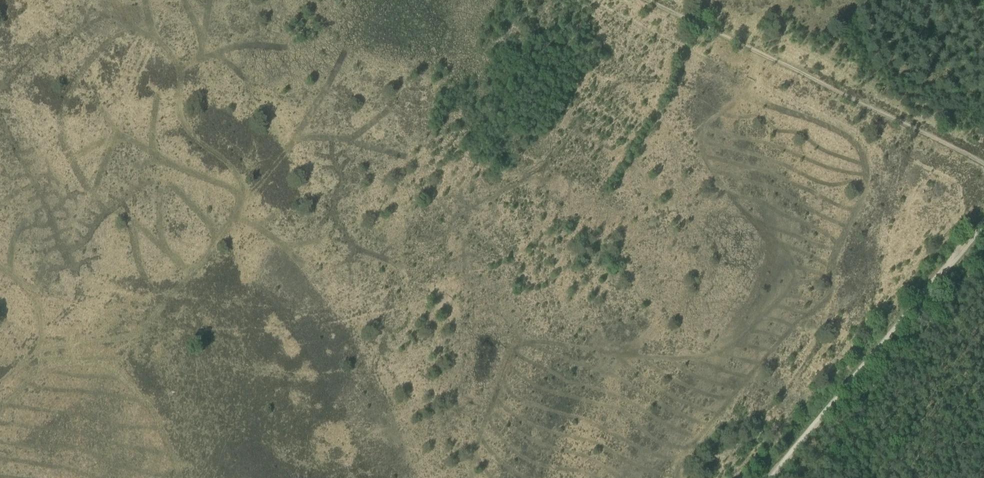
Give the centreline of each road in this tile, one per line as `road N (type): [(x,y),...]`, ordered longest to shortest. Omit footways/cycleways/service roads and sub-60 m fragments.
road 1 (track): [(769,477),(983,220)]

